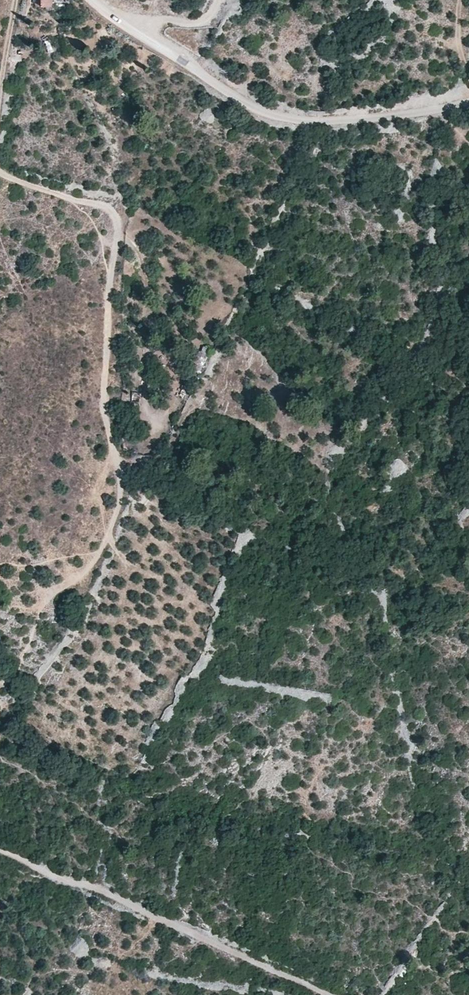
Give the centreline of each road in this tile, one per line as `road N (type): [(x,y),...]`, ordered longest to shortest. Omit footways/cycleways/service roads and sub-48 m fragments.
road 1 (track): [(0,173),(111,210),(119,227),(103,408),(123,482),(90,571),(43,593),(0,711)]
road 2 (unclassified): [(95,0),(250,108),(282,120),(318,123),(468,101)]

